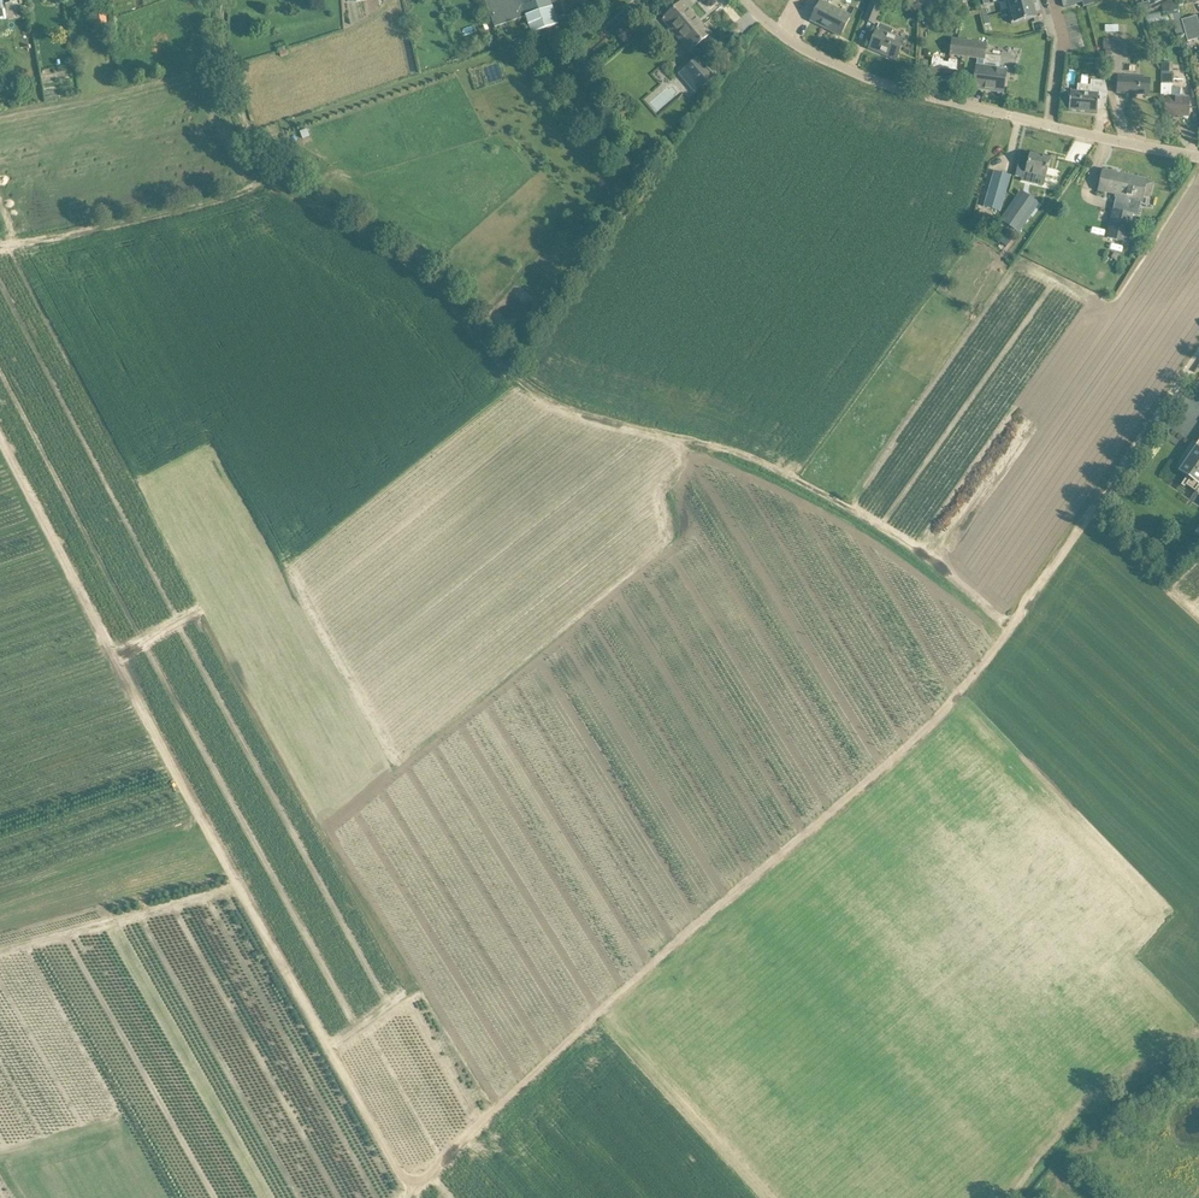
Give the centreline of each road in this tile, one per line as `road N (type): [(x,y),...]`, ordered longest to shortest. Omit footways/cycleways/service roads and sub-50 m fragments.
road 1 (track): [(1009,628),(887,534),(762,462),(537,393),(420,275),(272,179)]
road 2 (track): [(425,1181),(373,1111),(205,826),(0,436)]
road 3 (track): [(411,1197),(589,1022),(929,726),(1009,628)]
road 4 (residential): [(745,0),(811,53),(872,80),(1051,125)]
road 5 (track): [(1009,628),(1180,380)]
road 6 (track): [(272,179),(190,208),(0,244)]
road 7 (track): [(227,0),(230,71),(272,179)]
road 8 (residential): [(1051,125),(1198,156)]
road 9 (residential): [(1054,0),(1062,45),(1051,125)]

